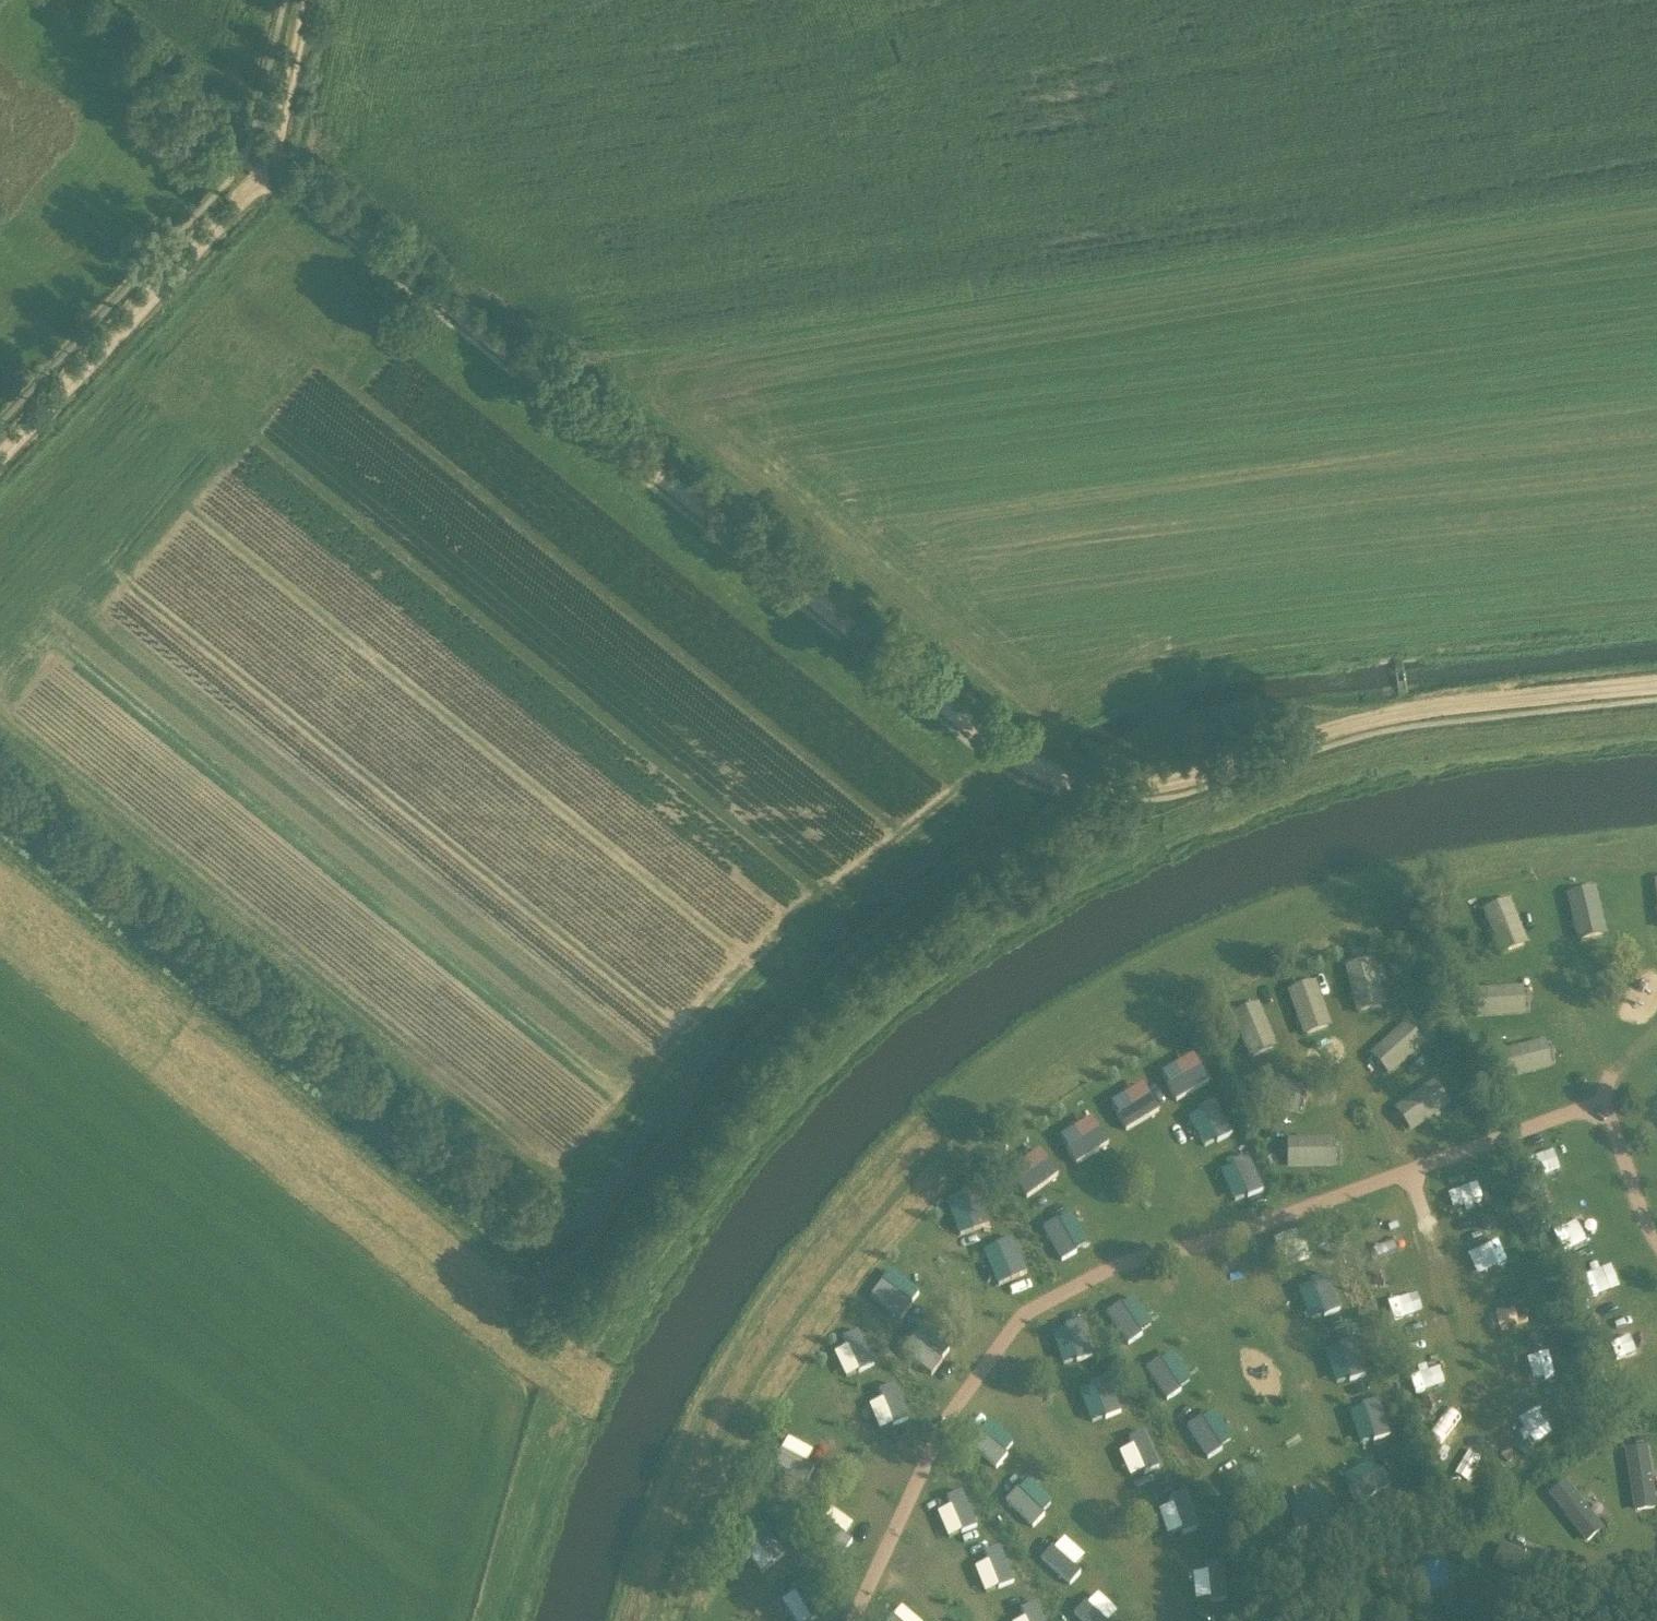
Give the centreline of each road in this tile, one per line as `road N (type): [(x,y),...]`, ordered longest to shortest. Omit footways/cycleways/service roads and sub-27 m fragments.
road 1 (track): [(270,165),(1044,778),(1193,772),(1338,727),(1656,686)]
road 2 (track): [(958,1134),(842,1249),(763,1359),(717,1451),(656,1620)]
road 3 (track): [(0,454),(270,165)]
road 4 (track): [(270,165),(308,0)]

